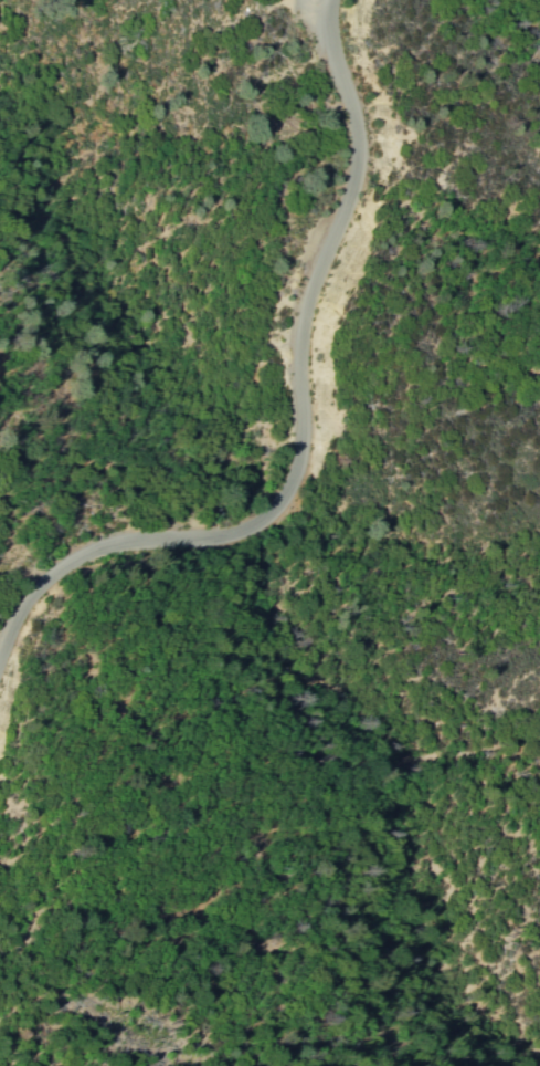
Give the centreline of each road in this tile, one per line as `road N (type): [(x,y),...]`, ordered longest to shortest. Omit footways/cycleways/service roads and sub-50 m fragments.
road 1 (residential): [(0,665),(29,608),(85,560),(139,540),(229,534),(261,519),(293,484),(308,440),(311,331),(356,191),(342,0)]

